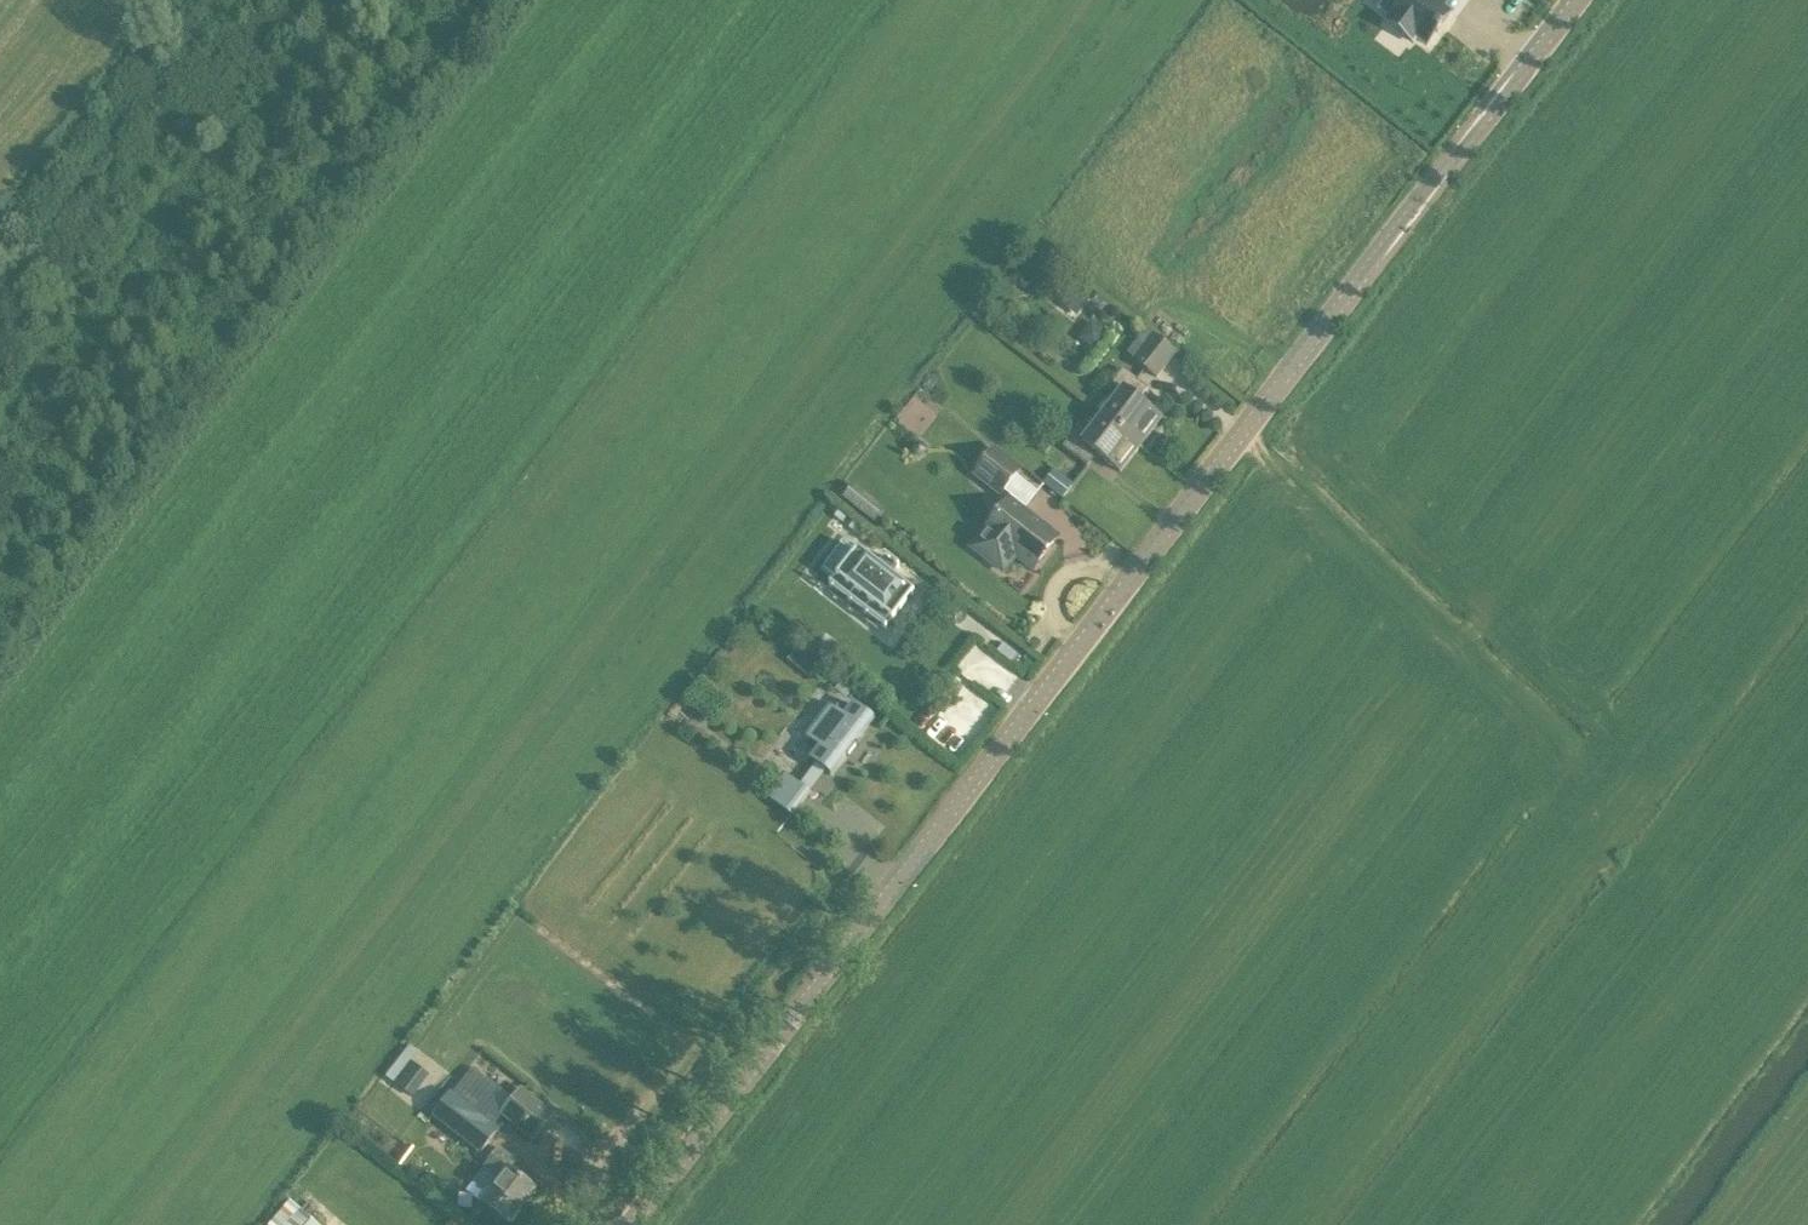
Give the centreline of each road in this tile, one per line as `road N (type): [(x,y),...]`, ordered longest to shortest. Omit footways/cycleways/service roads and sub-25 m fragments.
road 1 (unclassified): [(632,1224),(1579,0)]
road 2 (track): [(1241,436),(1514,714),(1557,771),(1592,844),(1663,925)]

